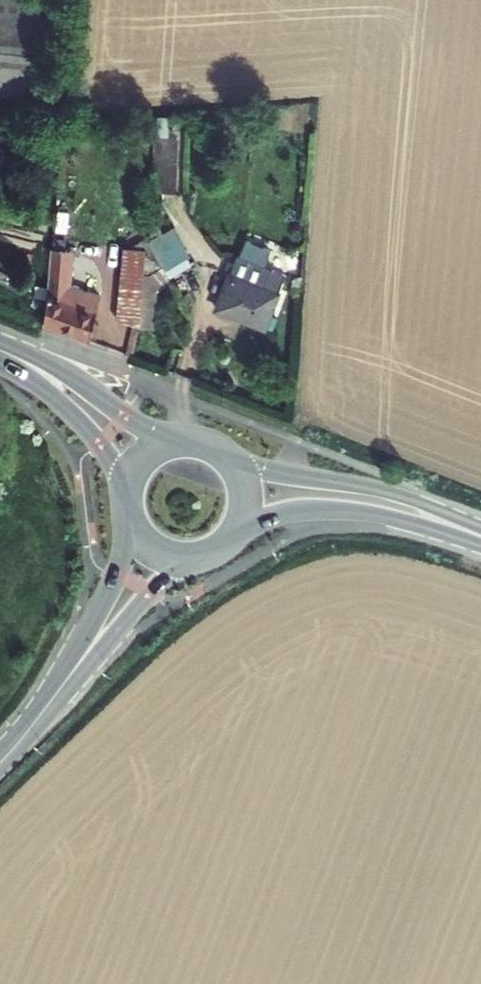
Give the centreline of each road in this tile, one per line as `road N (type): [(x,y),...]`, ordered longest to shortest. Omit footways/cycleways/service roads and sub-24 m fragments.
road 1 (secondary): [(478,535),(403,496),(228,457)]
road 2 (secondary): [(236,532),(277,514),(338,509),(478,535)]
road 3 (secondary): [(180,440),(137,423),(71,376),(0,348)]
road 4 (tertiary): [(53,695),(195,558)]
road 5 (secondary): [(0,353),(92,435),(125,497)]
road 6 (tertiary): [(131,524),(114,576),(53,695)]

